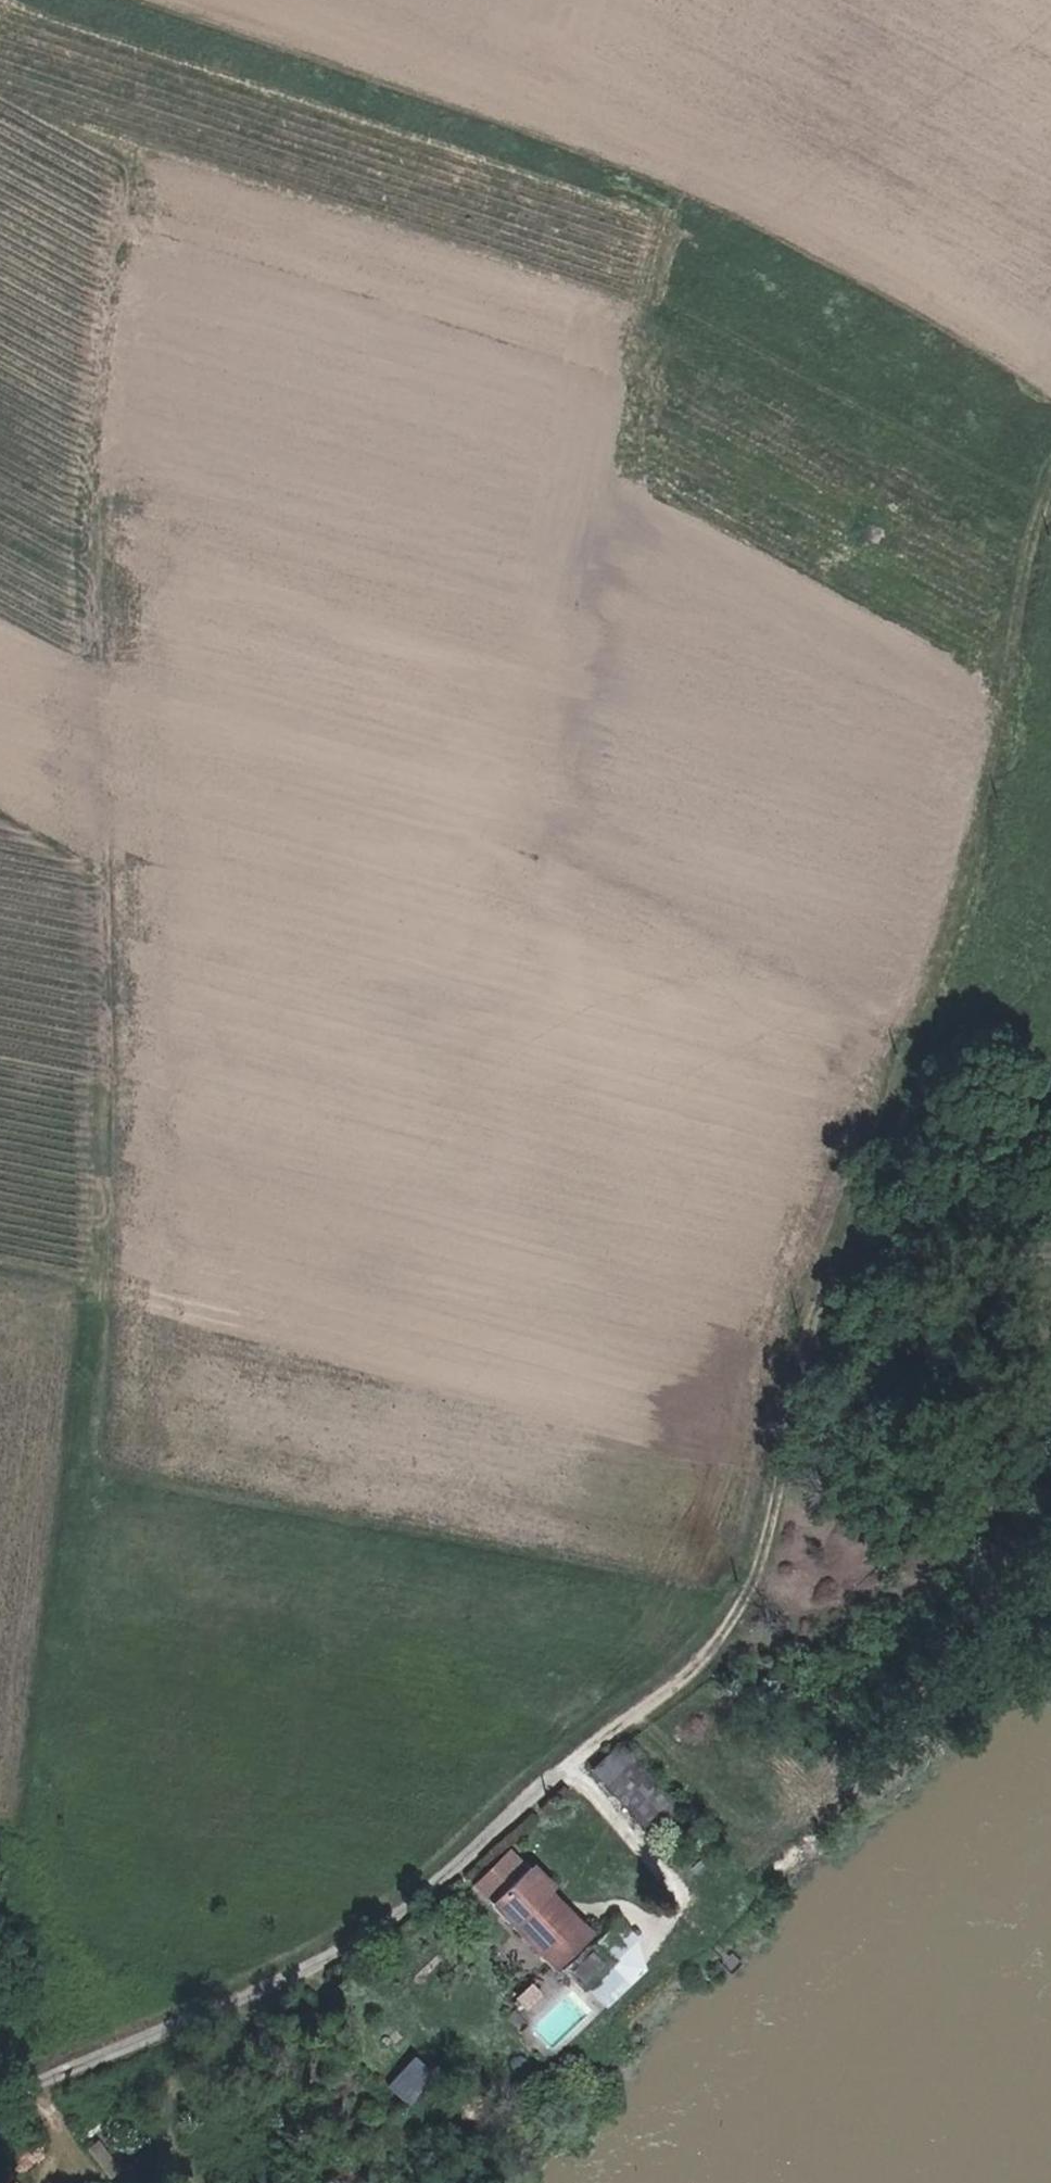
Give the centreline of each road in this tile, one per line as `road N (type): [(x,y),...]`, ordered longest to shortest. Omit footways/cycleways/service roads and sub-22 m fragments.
road 1 (track): [(772,1589),(679,1699),(583,1765),(437,1895),(300,1992),(116,2054),(0,2107)]

